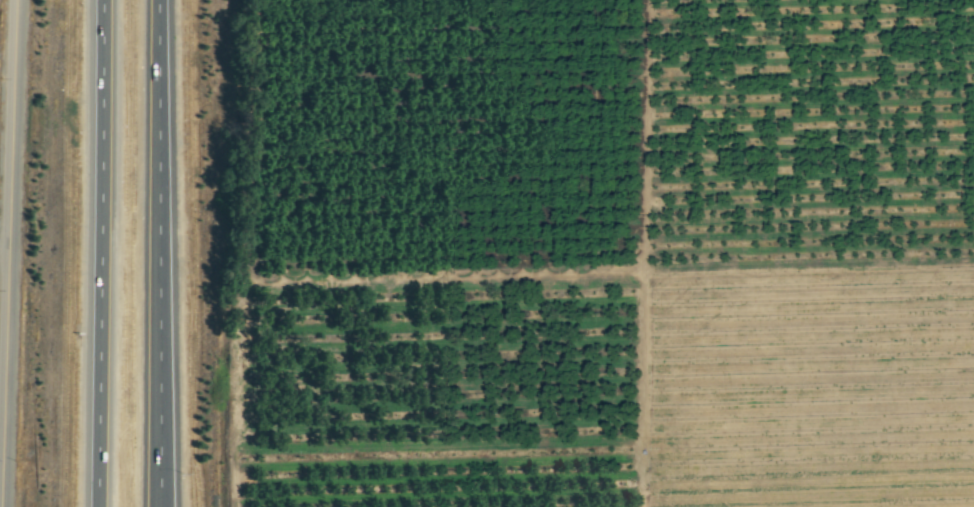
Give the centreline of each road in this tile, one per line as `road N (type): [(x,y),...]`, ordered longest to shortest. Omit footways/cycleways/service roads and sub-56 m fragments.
road 1 (residential): [(2,506),(17,0)]
road 2 (motorway): [(114,0),(100,506)]
road 3 (motorway): [(162,506),(167,0)]

